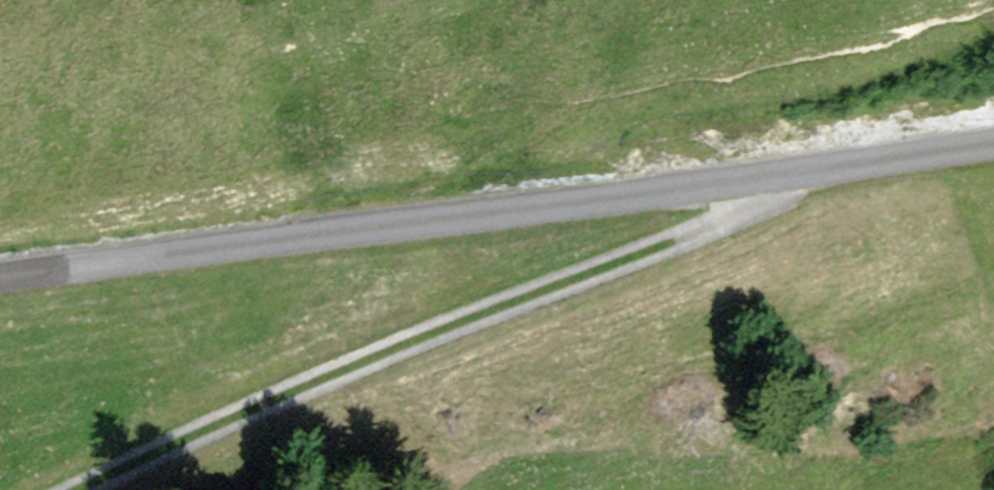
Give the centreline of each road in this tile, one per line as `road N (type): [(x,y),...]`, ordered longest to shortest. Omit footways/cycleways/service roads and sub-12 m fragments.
road 1 (track): [(0,281),(993,146)]
road 2 (track): [(80,489),(449,327),(705,231),(786,170)]

